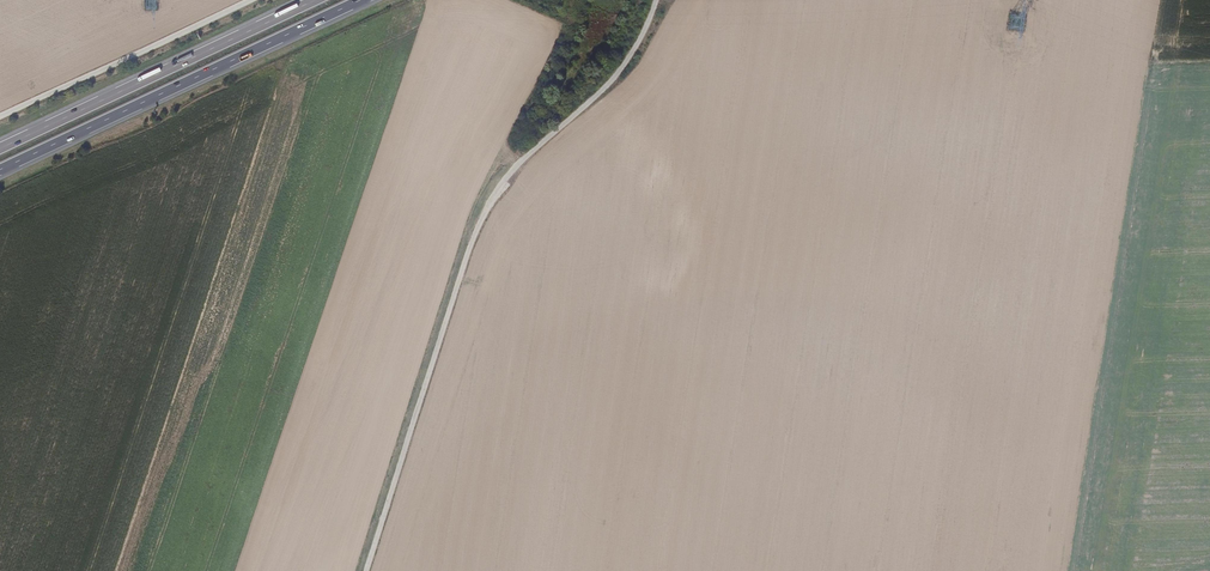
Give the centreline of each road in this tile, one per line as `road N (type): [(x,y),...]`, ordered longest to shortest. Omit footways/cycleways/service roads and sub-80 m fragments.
road 1 (track): [(655,0),(613,80),(492,196),(367,570)]
road 2 (trunk): [(0,169),(357,0)]
road 3 (trunk): [(315,0),(0,148)]
road 4 (track): [(0,114),(255,0)]

